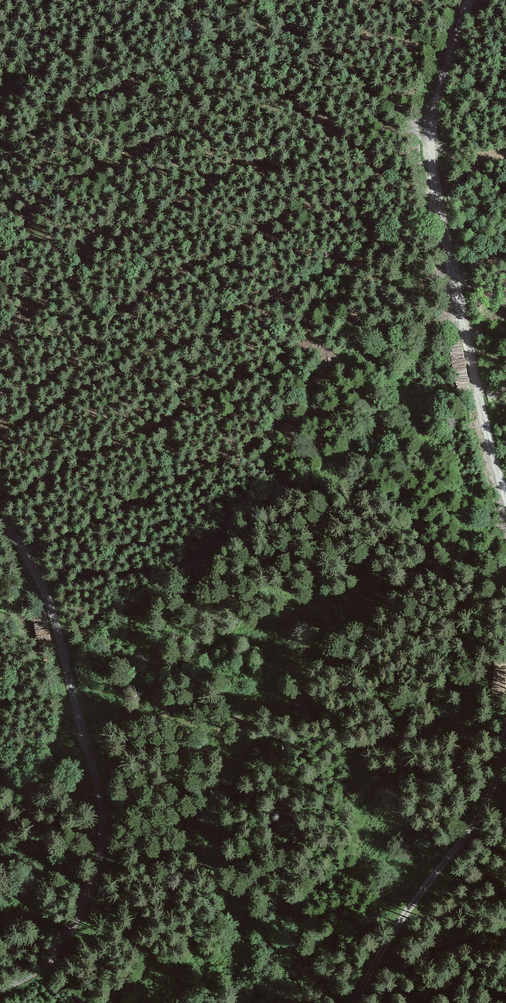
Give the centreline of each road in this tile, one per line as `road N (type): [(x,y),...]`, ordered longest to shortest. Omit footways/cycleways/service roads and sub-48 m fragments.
road 1 (unclassified): [(0,985),(42,969),(67,943),(104,834),(93,754),(49,604),(0,517)]
road 2 (track): [(505,504),(431,166),(434,108),(466,0)]
road 3 (track): [(351,1002),(379,950),(481,814),(499,766),(505,702)]
road 4 (track): [(246,0),(432,138)]

